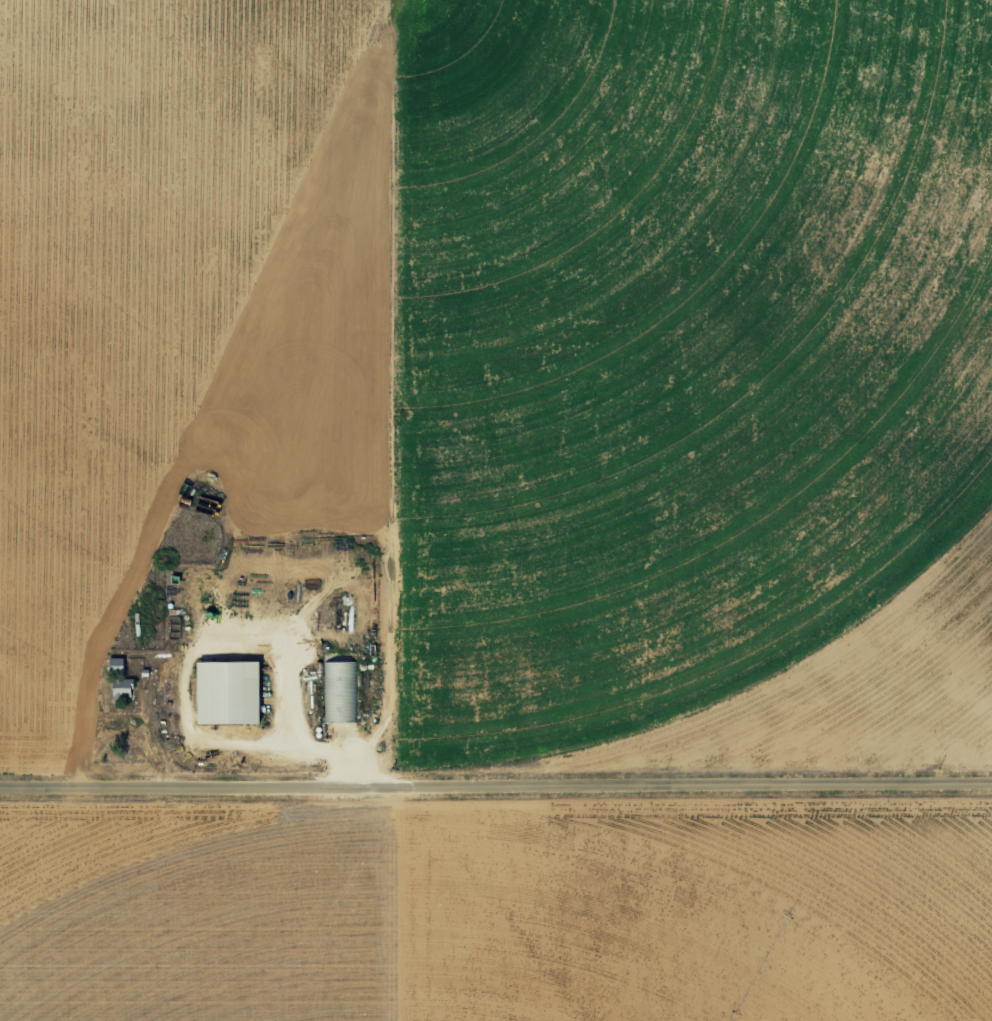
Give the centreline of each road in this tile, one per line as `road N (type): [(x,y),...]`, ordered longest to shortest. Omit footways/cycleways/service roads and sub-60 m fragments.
road 1 (residential): [(0,789),(991,784)]

